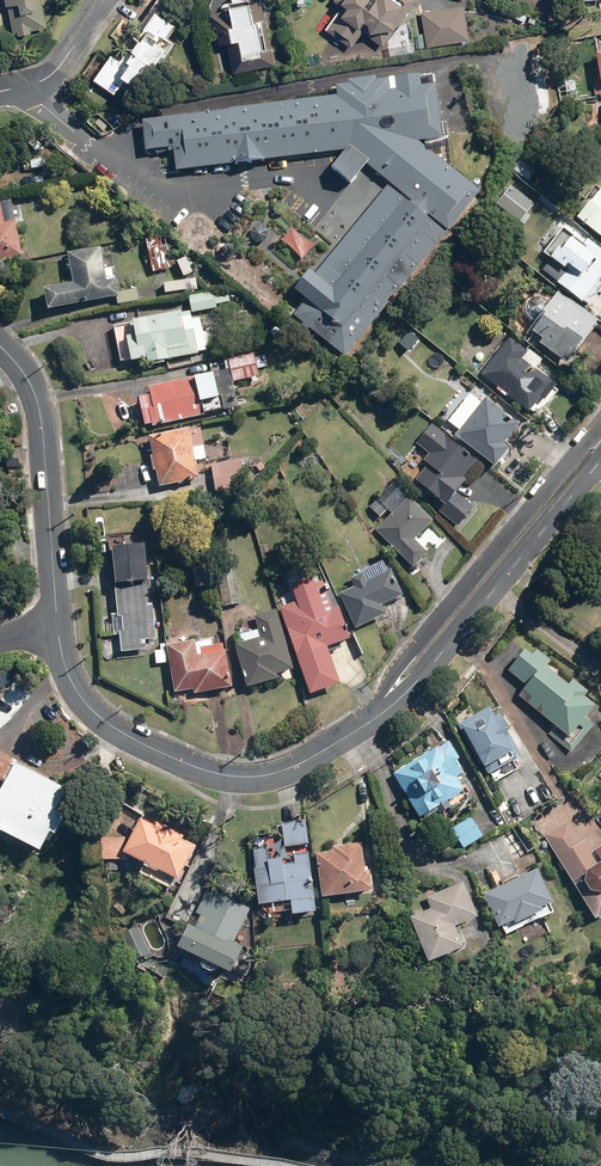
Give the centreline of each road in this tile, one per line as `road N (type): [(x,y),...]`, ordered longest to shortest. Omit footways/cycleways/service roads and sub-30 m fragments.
road 1 (residential): [(600,462),(396,701),(280,770),(223,776),(127,736),(79,695),(57,624)]
road 2 (residential): [(57,624),(40,401),(0,345)]
road 3 (residential): [(101,7),(46,79),(0,90)]

